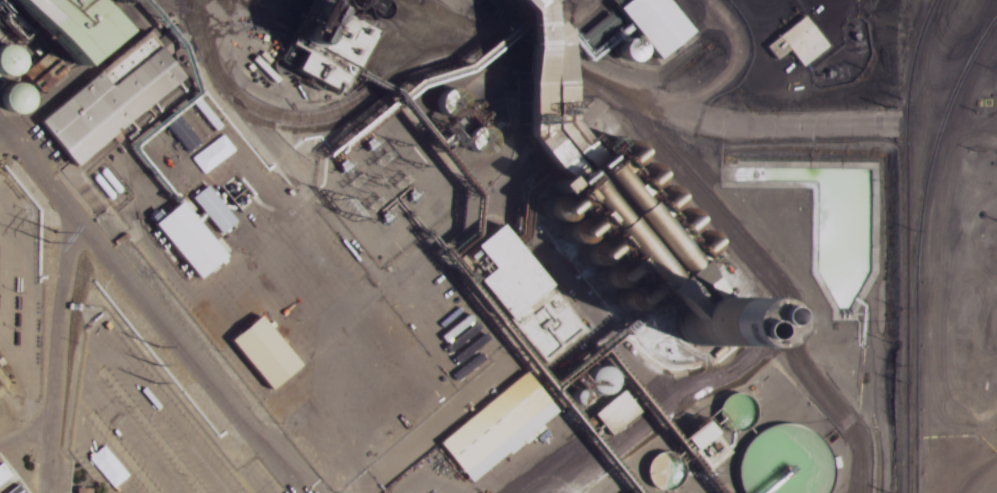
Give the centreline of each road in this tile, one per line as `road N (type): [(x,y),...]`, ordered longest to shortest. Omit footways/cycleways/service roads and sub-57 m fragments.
road 1 (tertiary): [(288,492),(0,149)]

